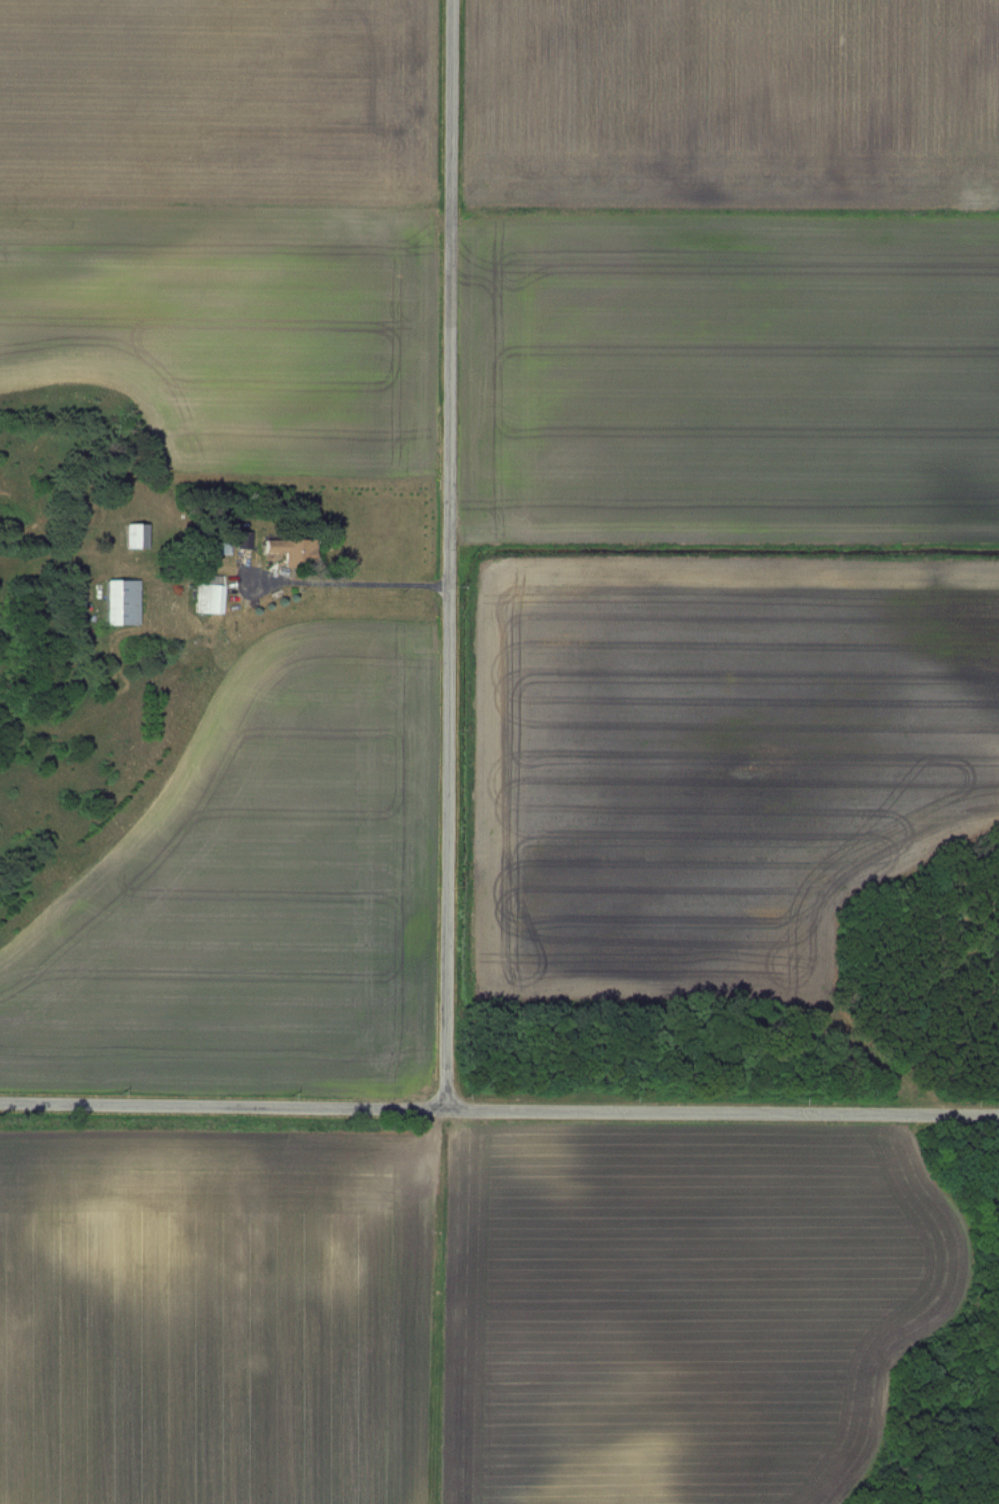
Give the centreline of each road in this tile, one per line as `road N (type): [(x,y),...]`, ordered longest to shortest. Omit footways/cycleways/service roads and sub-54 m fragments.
road 1 (residential): [(445,1101),(450,0)]
road 2 (residential): [(998,1117),(0,1096)]

